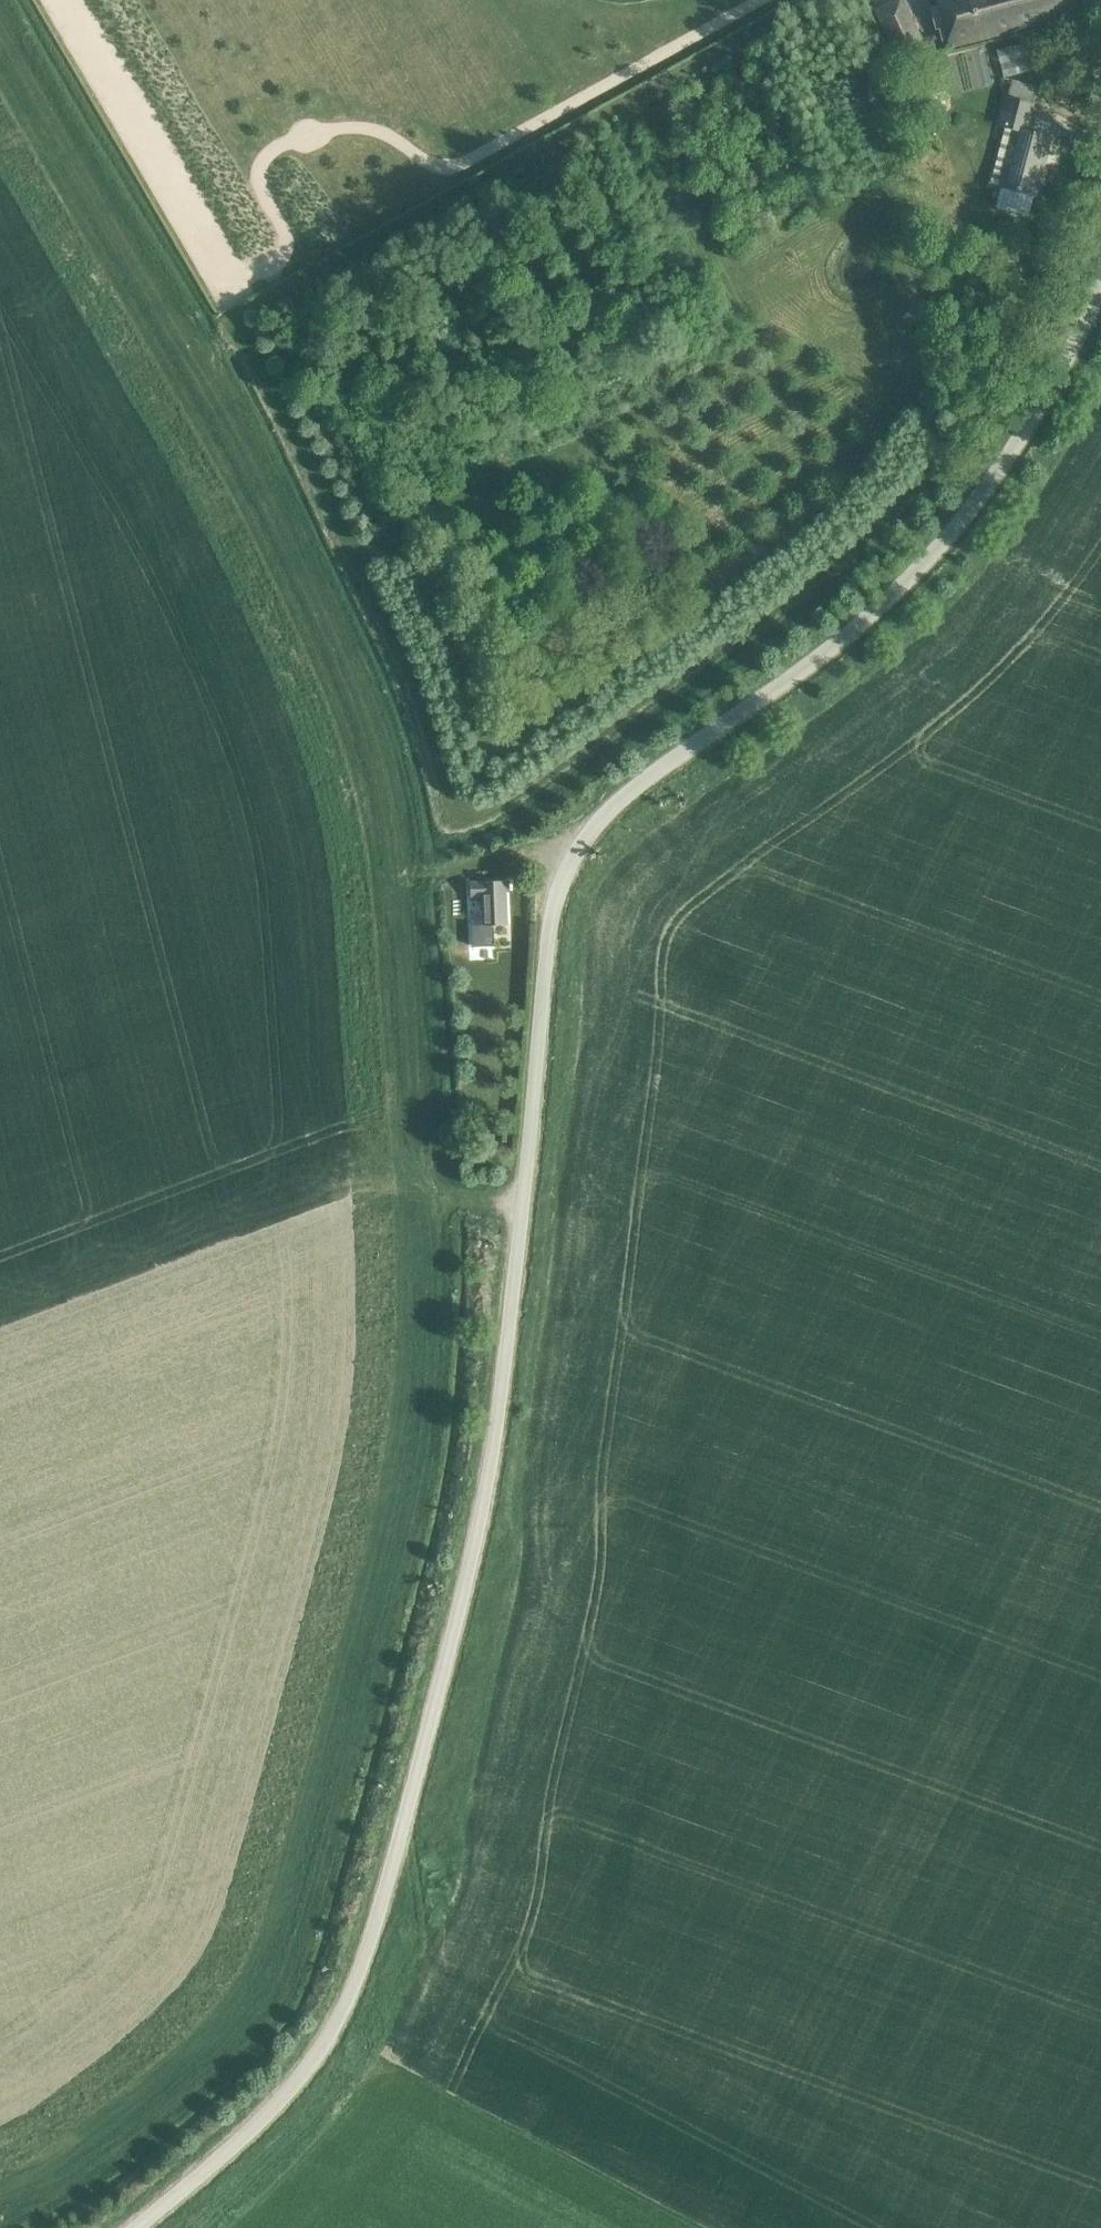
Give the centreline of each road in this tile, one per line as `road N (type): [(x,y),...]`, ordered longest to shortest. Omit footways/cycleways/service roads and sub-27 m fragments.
road 1 (unclassified): [(135,2227),(293,2085),(339,2015),(371,1937),(482,1507),(548,935),(564,873),(603,814),(819,658),(912,574),(1001,467),(1100,287)]

